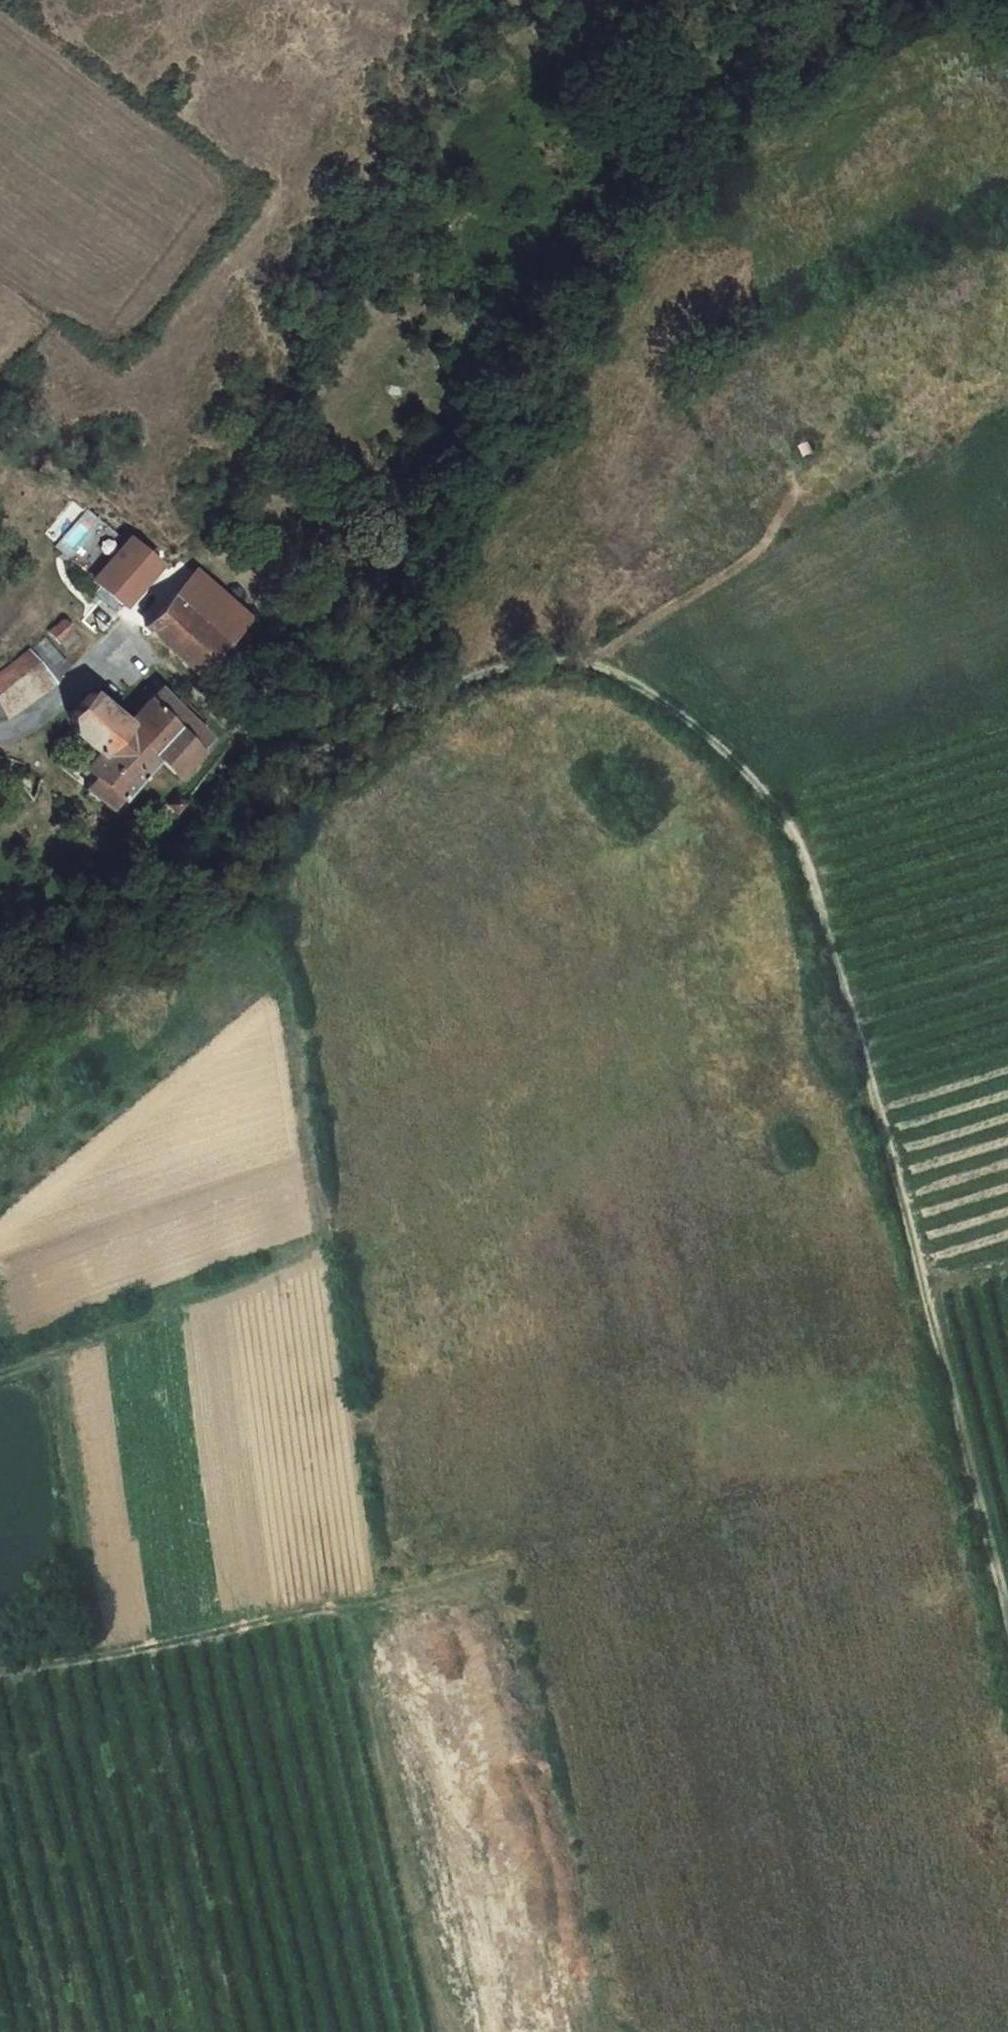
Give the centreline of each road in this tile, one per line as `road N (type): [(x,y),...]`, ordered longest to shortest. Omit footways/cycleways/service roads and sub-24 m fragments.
road 1 (track): [(120,655),(272,751),(464,682),(576,665),(644,684),(764,785),(829,943),(1007,1642)]
road 2 (unclassified): [(0,730),(120,655)]

